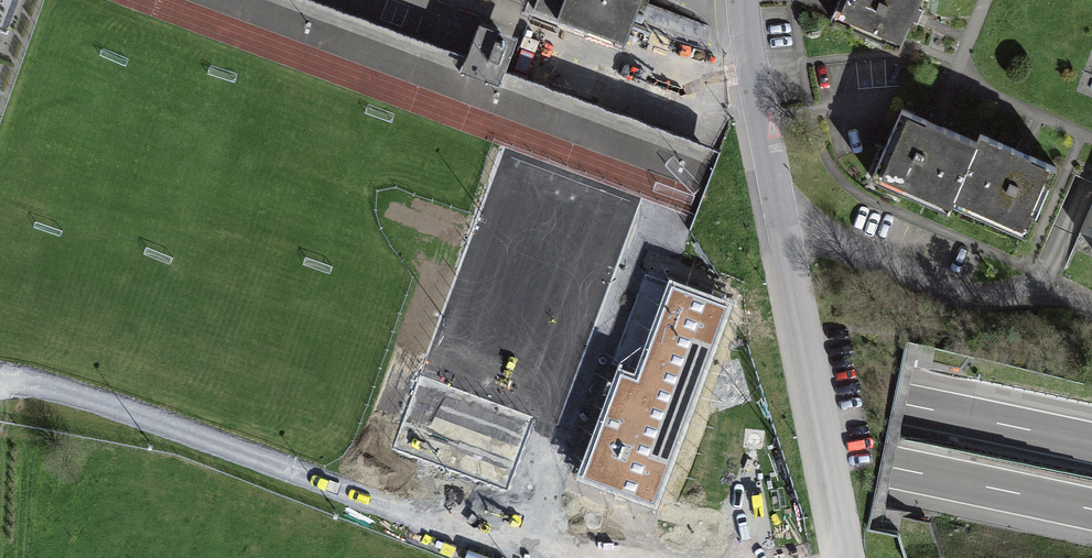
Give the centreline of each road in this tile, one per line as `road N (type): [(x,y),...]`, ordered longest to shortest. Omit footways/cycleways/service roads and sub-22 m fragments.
road 1 (motorway): [(0,304),(1091,511)]
road 2 (motorway): [(1091,441),(0,235)]
road 3 (residential): [(780,209),(847,557)]
road 4 (residential): [(780,209),(967,297),(1041,287),(1091,306)]
road 5 (residential): [(743,0),(780,209)]

